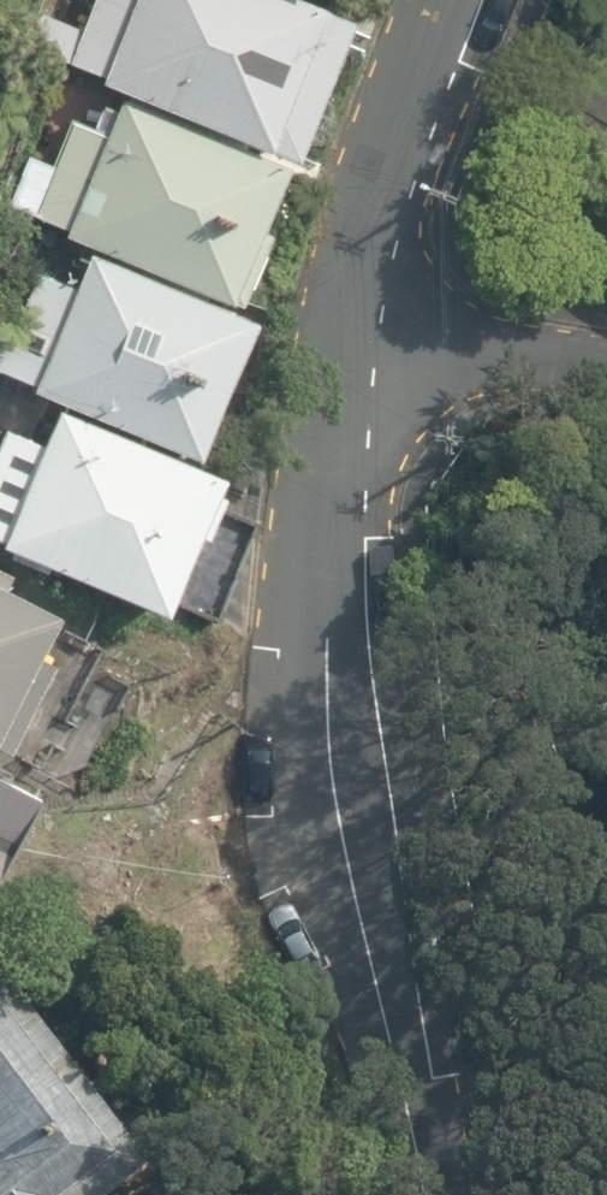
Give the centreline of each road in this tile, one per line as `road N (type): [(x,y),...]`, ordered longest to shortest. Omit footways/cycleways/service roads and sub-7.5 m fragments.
road 1 (tertiary): [(368,315),(339,465),(324,639),(330,773),(428,1194)]
road 2 (tertiary): [(455,0),(368,315)]
road 3 (residential): [(606,358),(464,340),(368,315)]

